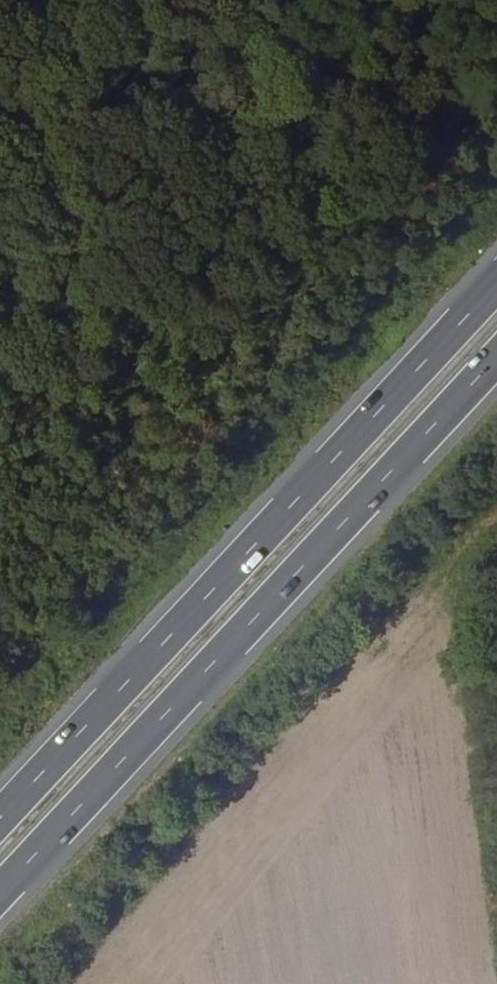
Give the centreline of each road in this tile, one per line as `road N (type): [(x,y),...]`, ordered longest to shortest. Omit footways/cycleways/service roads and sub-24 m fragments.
road 1 (trunk): [(0,899),(496,356)]
road 2 (trunk): [(496,282),(0,819)]

